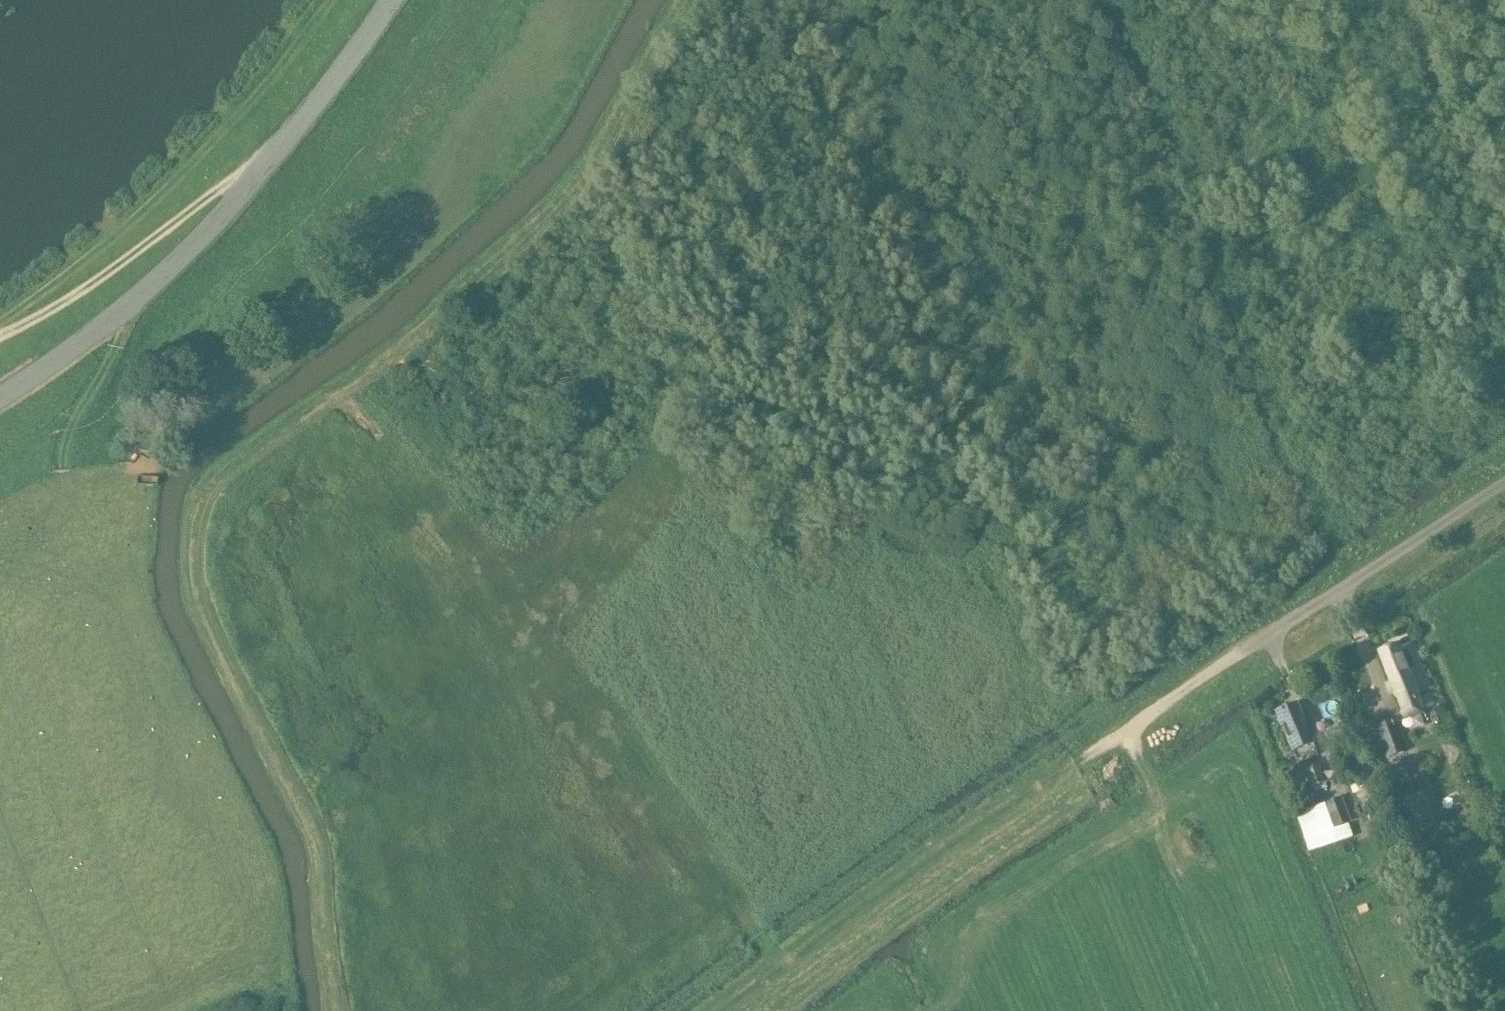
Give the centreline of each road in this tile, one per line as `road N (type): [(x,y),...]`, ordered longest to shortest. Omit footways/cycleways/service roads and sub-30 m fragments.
road 1 (tertiary): [(0,397),(188,246),(307,122),(395,0)]
road 2 (unclassified): [(1073,764),(1504,486)]
road 3 (track): [(930,1010),(953,1000),(992,926),(1155,809),(1156,796),(1123,732)]
road 4 (track): [(283,147),(0,322)]

